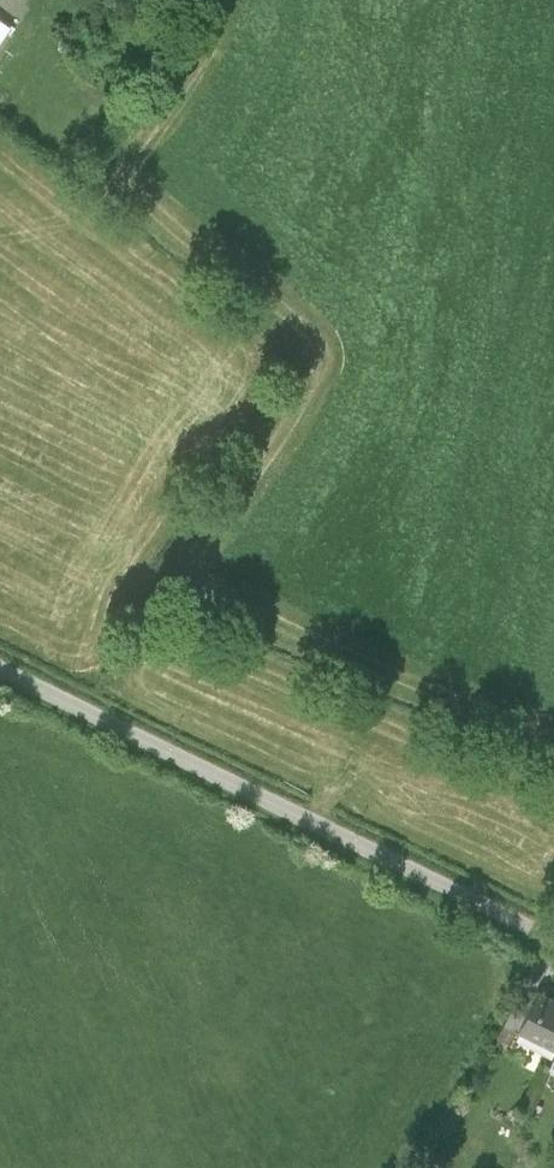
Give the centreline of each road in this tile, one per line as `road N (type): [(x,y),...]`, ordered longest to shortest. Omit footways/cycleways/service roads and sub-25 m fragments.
road 1 (unclassified): [(0,666),(553,944)]

